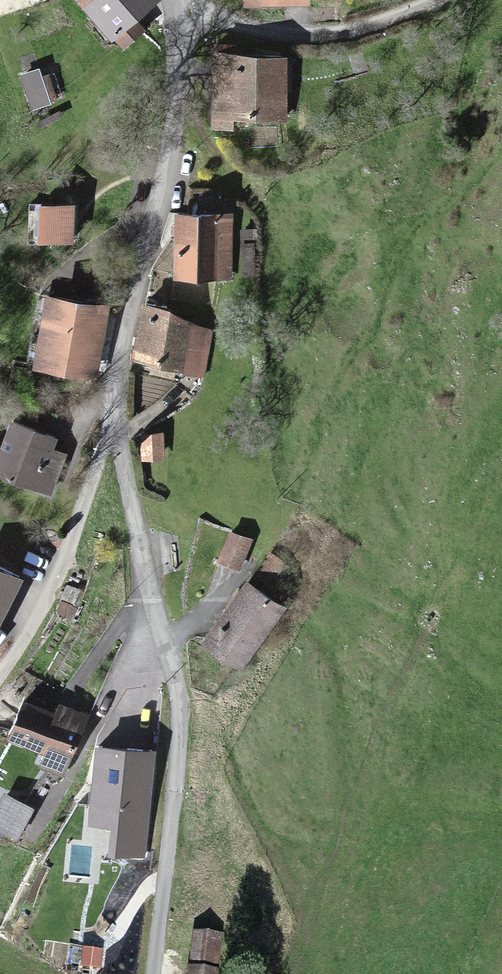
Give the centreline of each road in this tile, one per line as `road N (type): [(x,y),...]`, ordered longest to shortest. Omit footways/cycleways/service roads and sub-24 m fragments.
road 1 (residential): [(110,427),(180,704),(154,973)]
road 2 (residential): [(182,7),(168,159),(110,427)]
road 3 (residential): [(110,427),(55,584),(0,674)]
road 4 (residential): [(431,0),(366,27),(294,36),(235,29),(182,7)]

